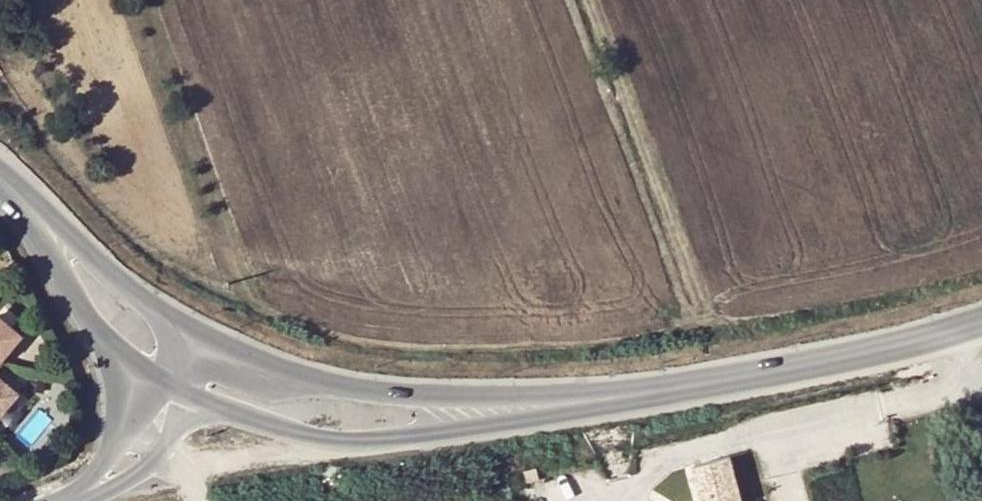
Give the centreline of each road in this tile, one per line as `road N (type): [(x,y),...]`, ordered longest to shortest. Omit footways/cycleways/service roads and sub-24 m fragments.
road 1 (secondary): [(193,394),(332,441),(431,435),(774,375)]
road 2 (secondary): [(774,375),(425,399),(313,377)]
road 3 (tertiary): [(18,200),(124,360),(151,374)]
road 4 (secondary): [(774,375),(981,316)]
road 5 (tertiary): [(167,312),(98,271),(18,200)]
road 6 (secondary): [(74,498),(163,457),(193,394)]
road 7 (tertiary): [(313,377),(235,351),(167,312)]
road 8 (secondary): [(151,374),(129,429),(74,498)]
road 9 (secondary): [(313,377),(273,388),(198,363)]

